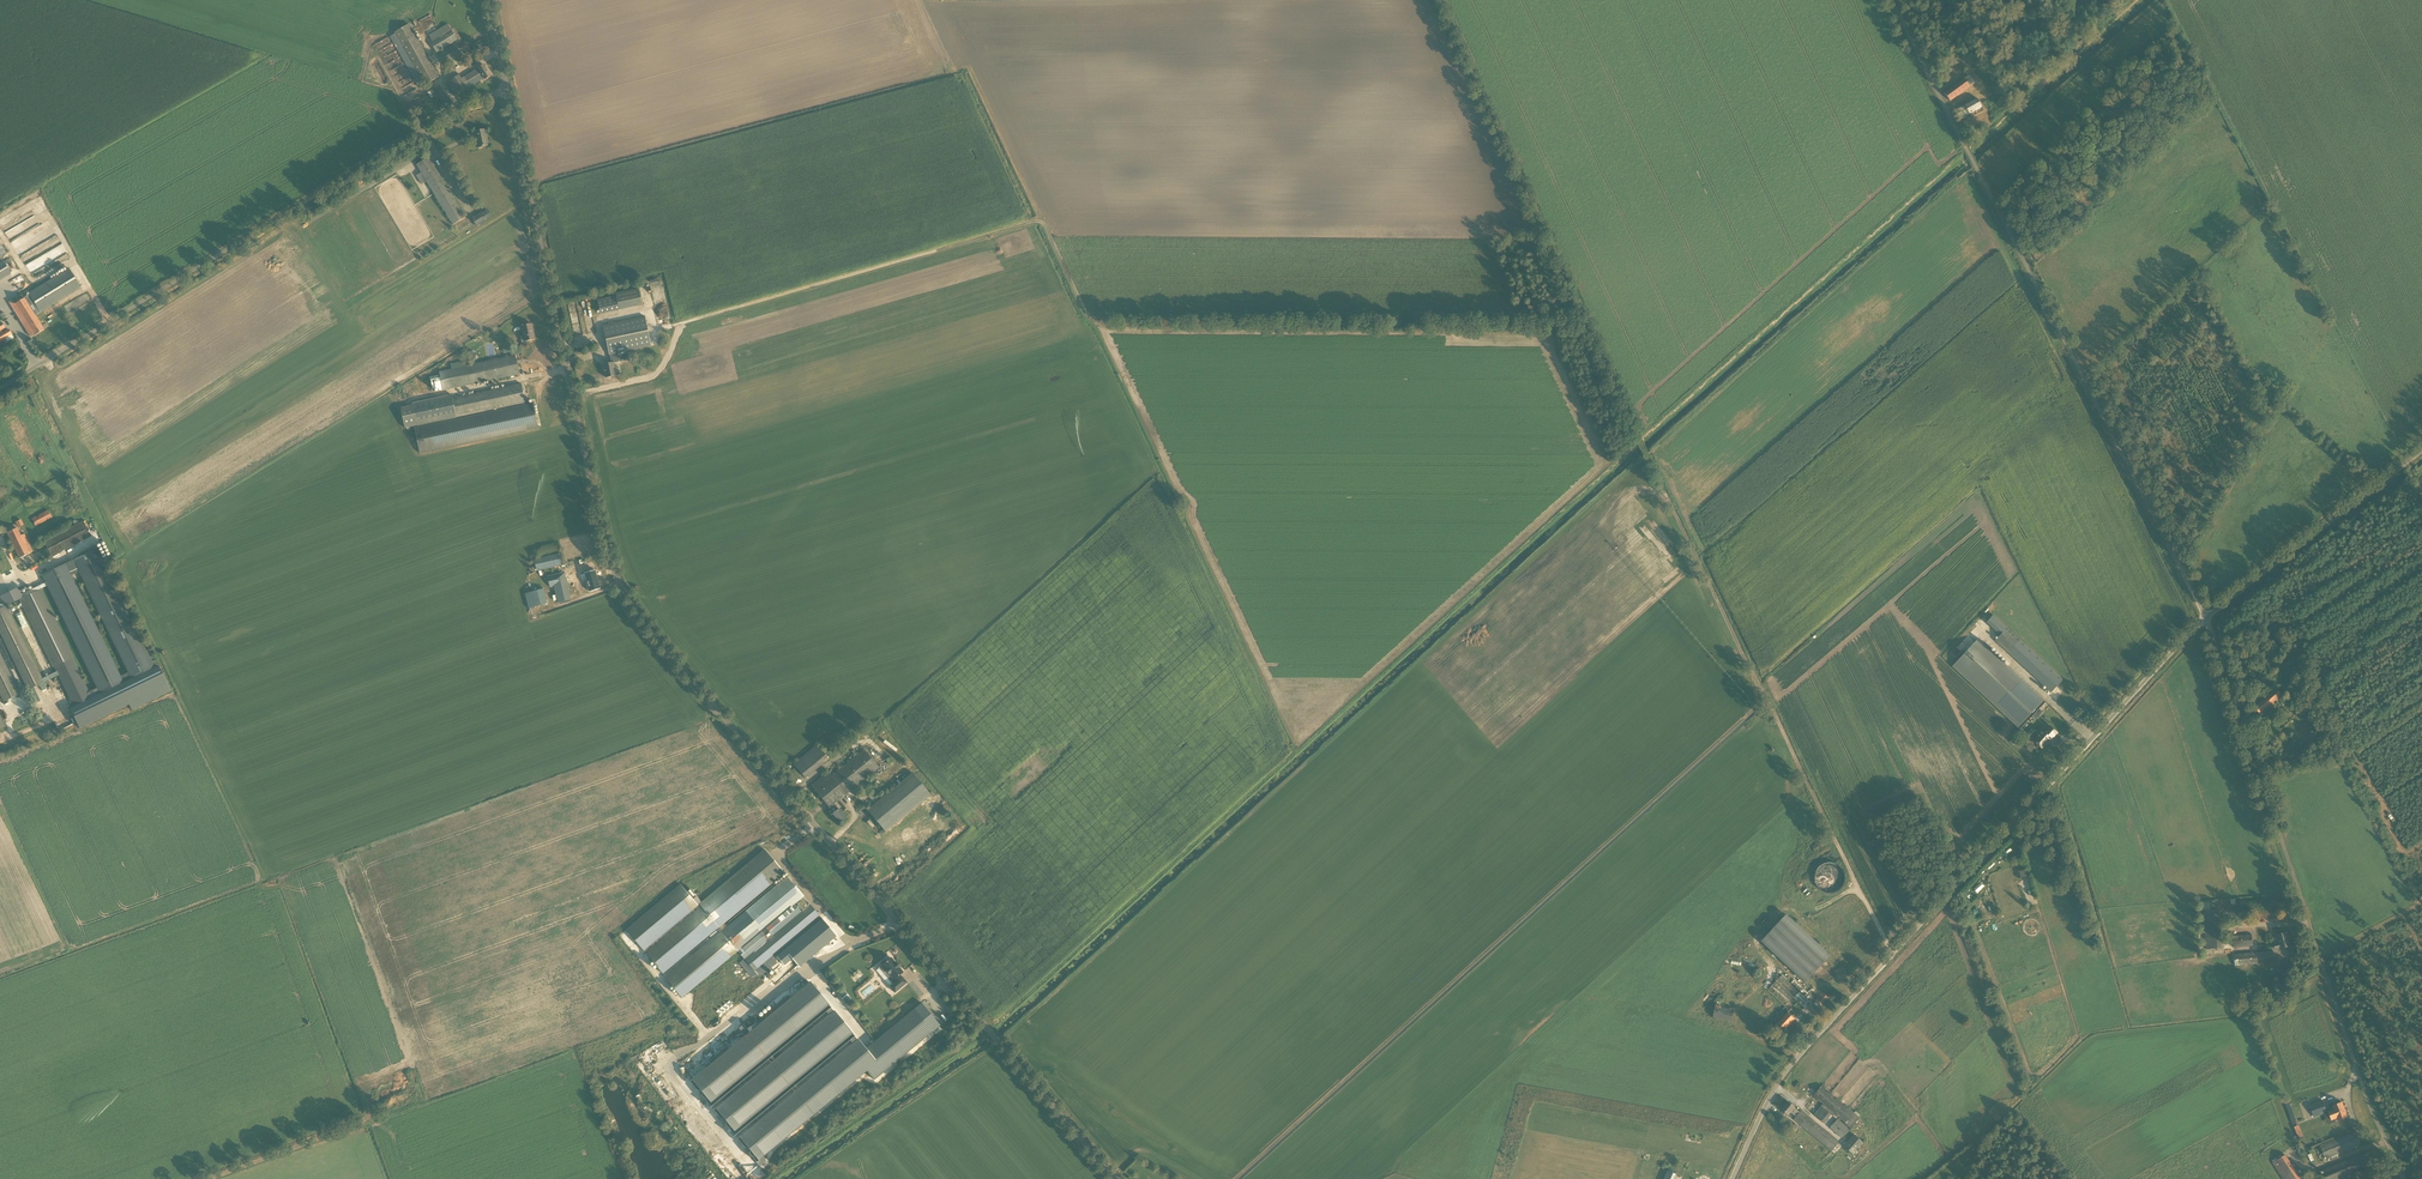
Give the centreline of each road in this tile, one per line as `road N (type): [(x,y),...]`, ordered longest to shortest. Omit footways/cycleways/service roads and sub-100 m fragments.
road 1 (unclassified): [(1118,1178),(617,589),(502,86)]
road 2 (unclassified): [(1729,1178),(1784,1070),(2205,618)]
road 3 (unclassified): [(2205,618),(1893,0)]
road 4 (unclassified): [(2405,1178),(2354,1056),(2205,618)]
road 5 (unclassified): [(0,386),(502,86)]
road 6 (track): [(1638,437),(1894,953)]
road 7 (unclassified): [(2205,618),(2421,448)]
road 8 (track): [(414,1102),(207,1178)]

